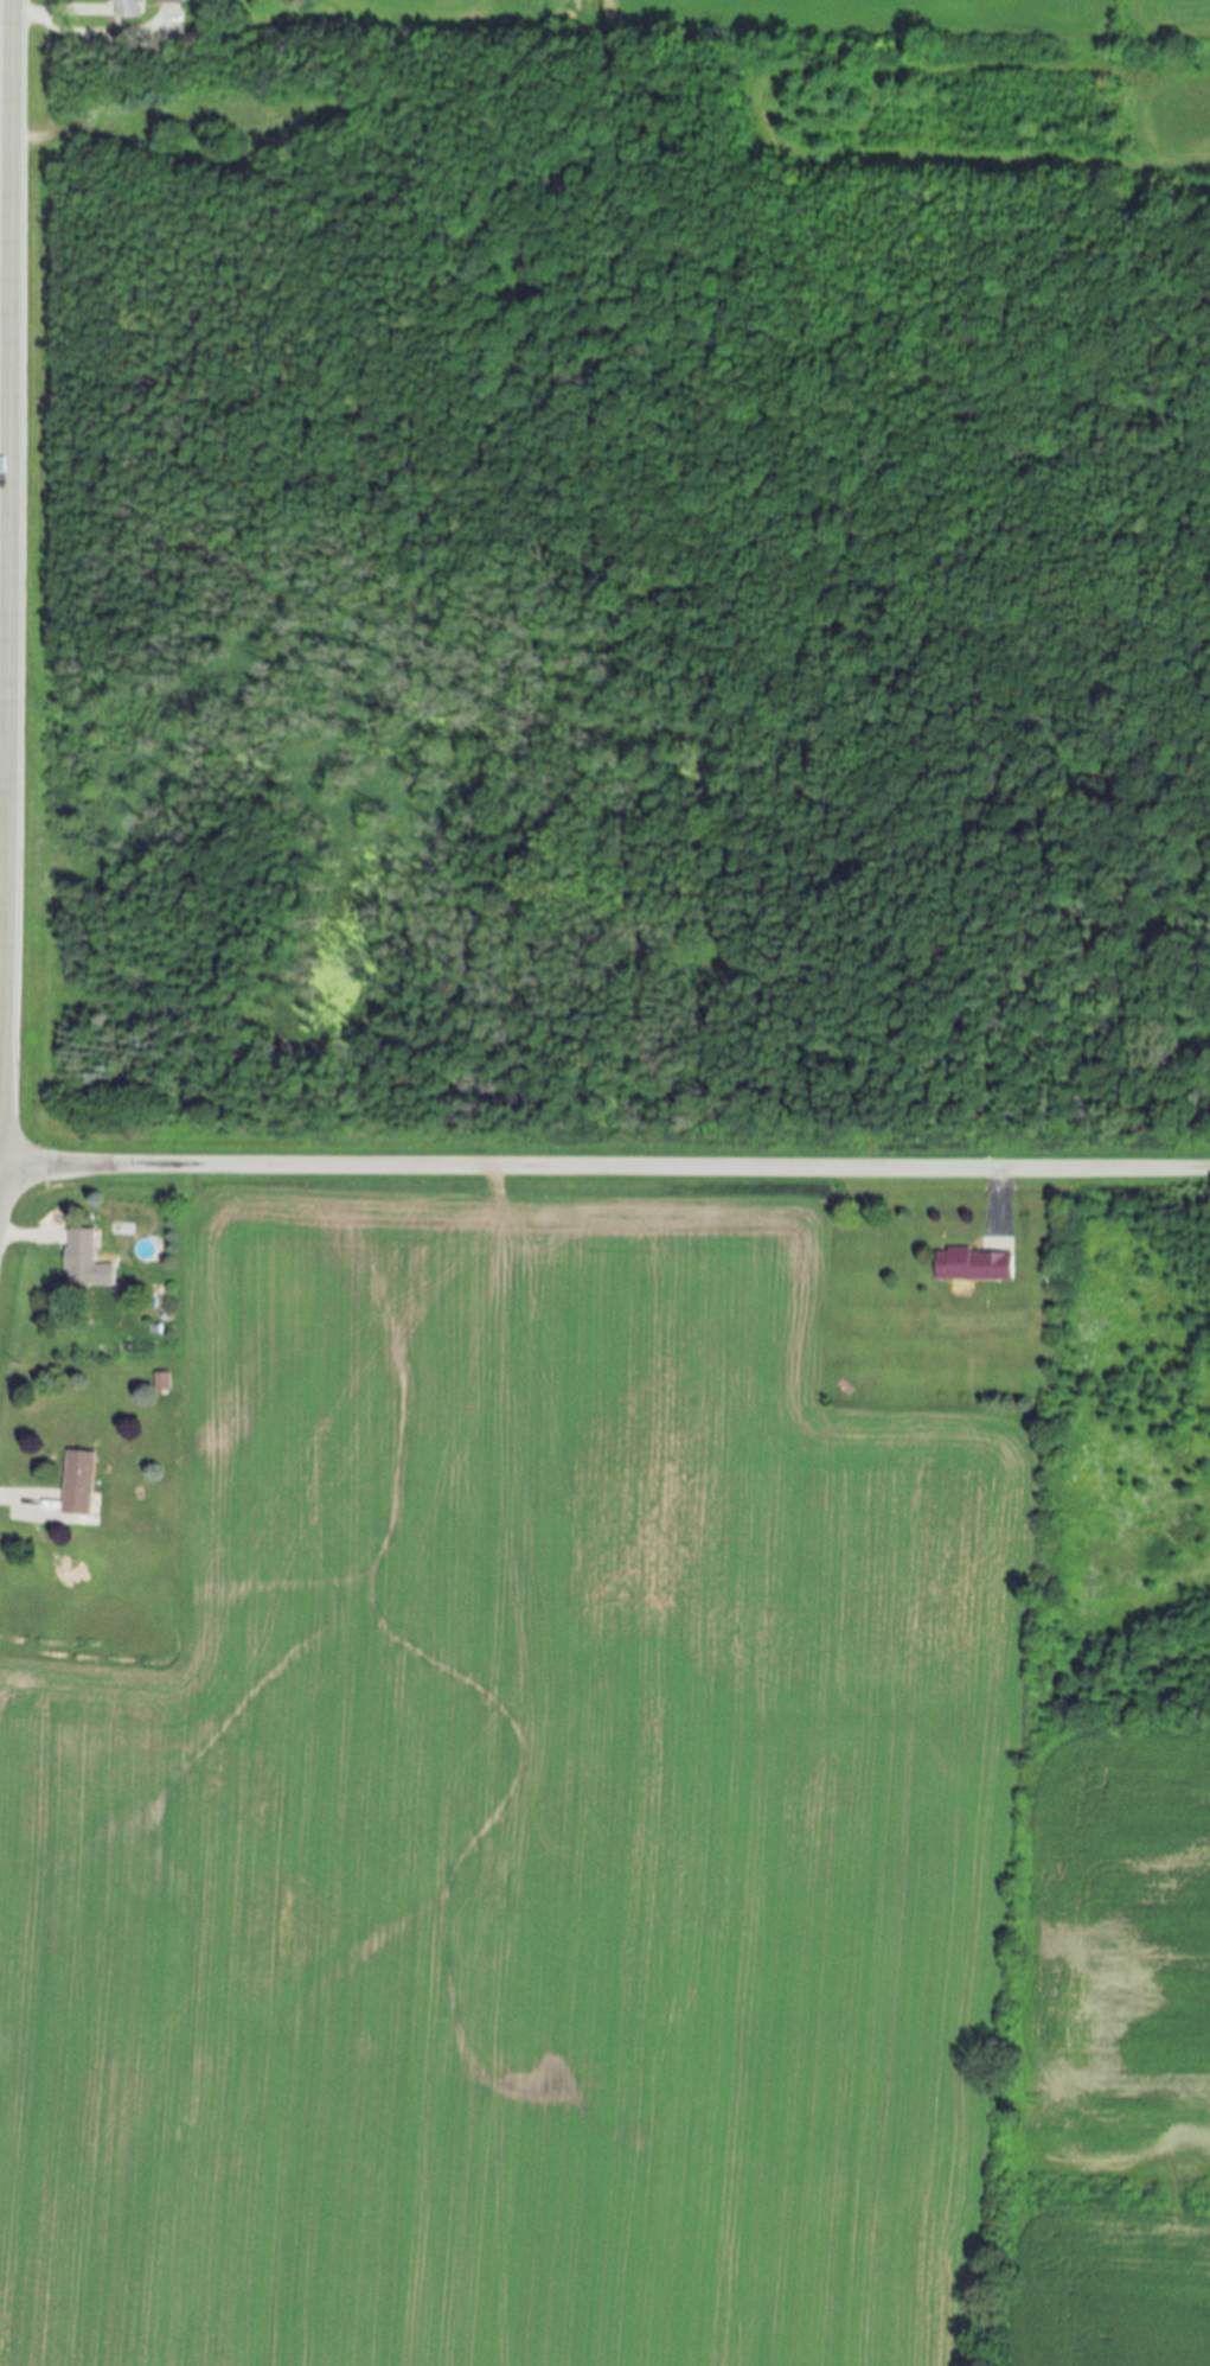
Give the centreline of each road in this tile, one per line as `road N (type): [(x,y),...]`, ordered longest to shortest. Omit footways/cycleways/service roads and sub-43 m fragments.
road 1 (residential): [(1209,1172),(0,1165)]
road 2 (primary): [(0,1109),(13,0)]

